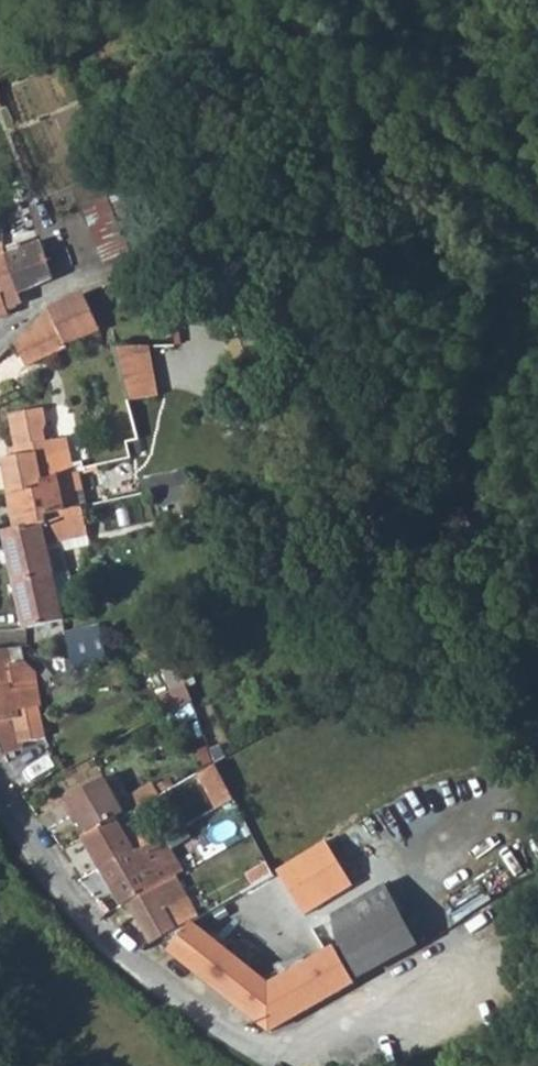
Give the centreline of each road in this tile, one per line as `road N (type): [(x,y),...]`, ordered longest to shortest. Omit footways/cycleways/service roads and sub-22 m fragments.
road 1 (unclassified): [(399,1004),(267,1065),(80,916),(0,798)]

